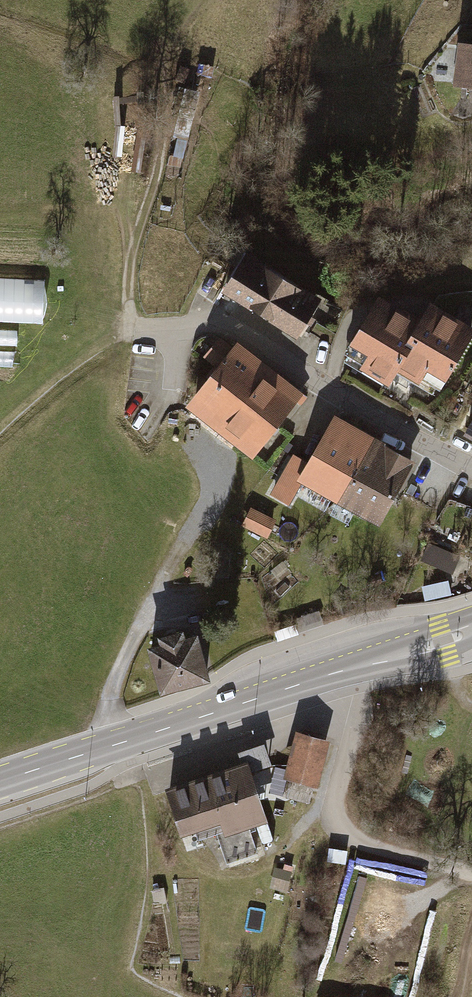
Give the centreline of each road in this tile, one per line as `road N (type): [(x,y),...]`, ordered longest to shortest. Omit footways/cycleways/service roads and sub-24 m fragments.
road 1 (secondary): [(0,782),(471,628)]
road 2 (residential): [(471,470),(226,327),(139,337)]
road 3 (track): [(139,337),(129,318),(130,253),(170,96)]

